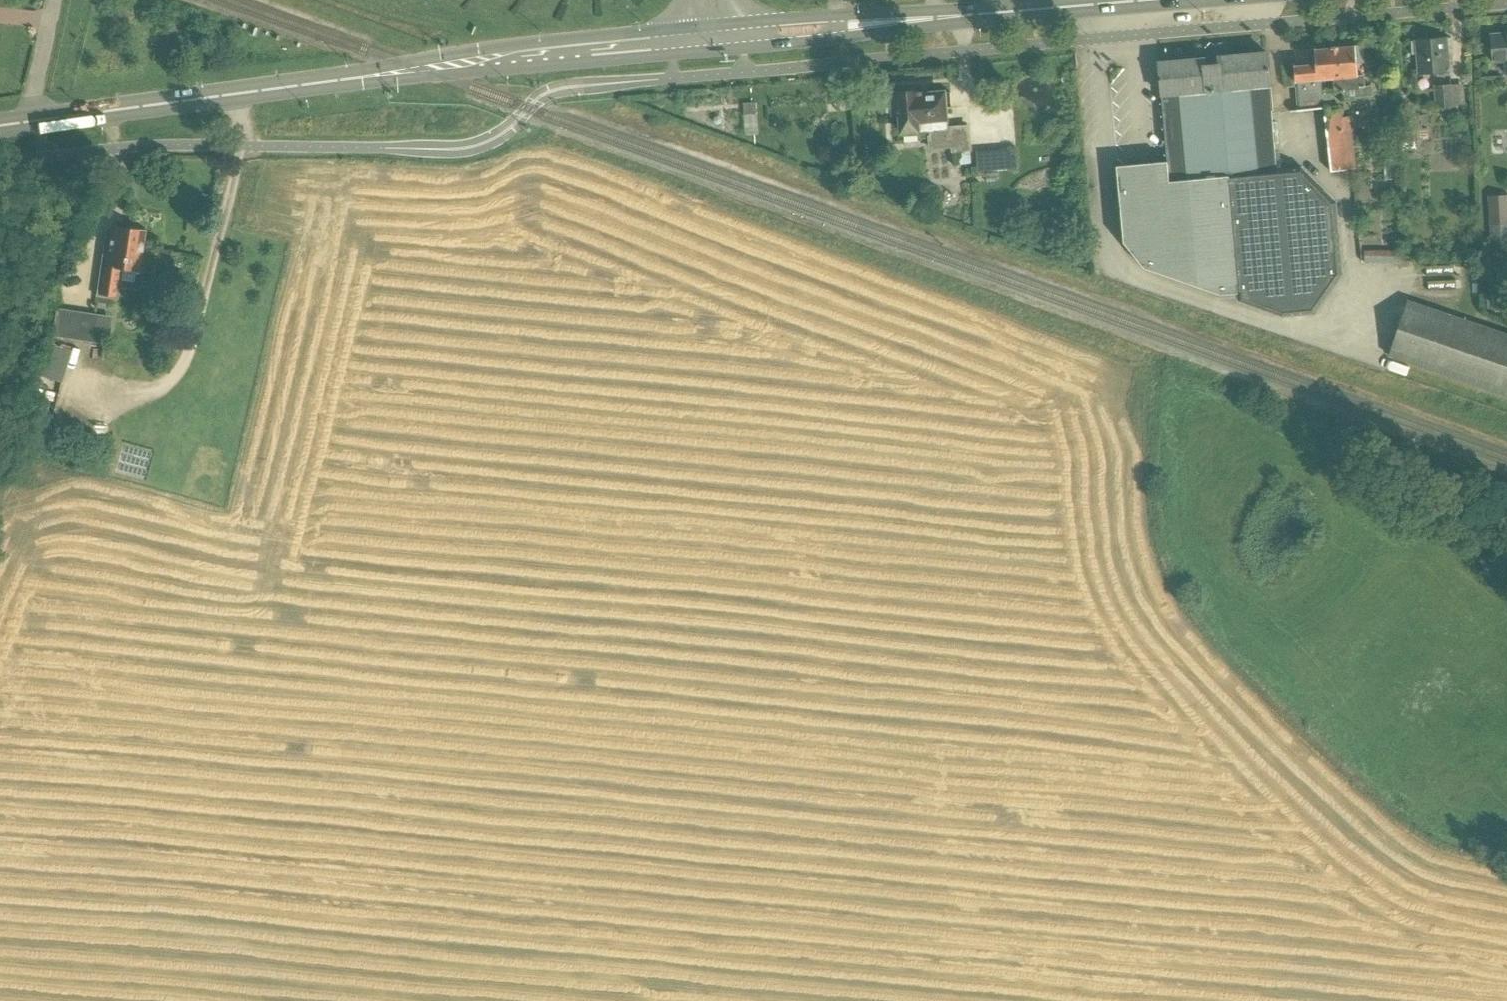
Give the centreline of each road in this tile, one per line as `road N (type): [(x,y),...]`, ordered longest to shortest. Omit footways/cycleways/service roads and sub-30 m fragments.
road 1 (primary): [(0,127),(718,40)]
road 2 (primary): [(718,40),(1174,0)]

